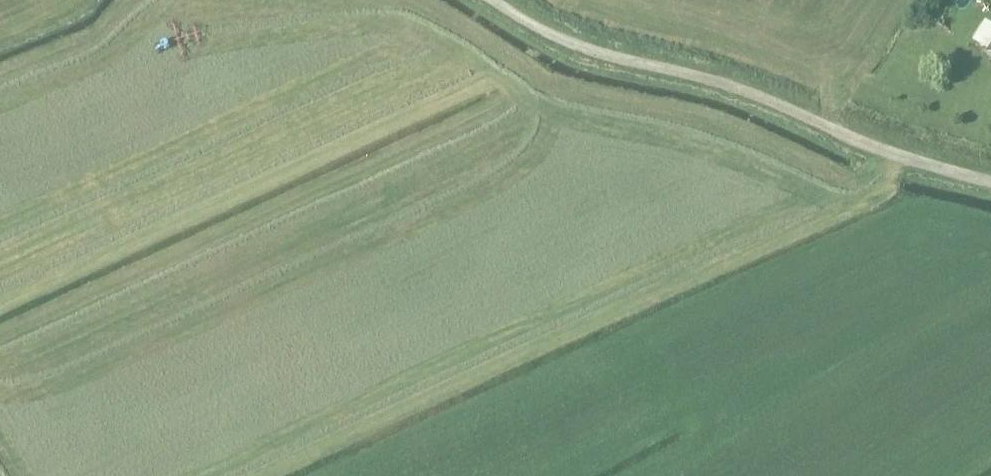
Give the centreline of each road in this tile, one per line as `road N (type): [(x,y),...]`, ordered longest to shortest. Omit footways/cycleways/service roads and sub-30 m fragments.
road 1 (unclassified): [(990,182),(912,160),(721,83),(587,49),(491,0)]

